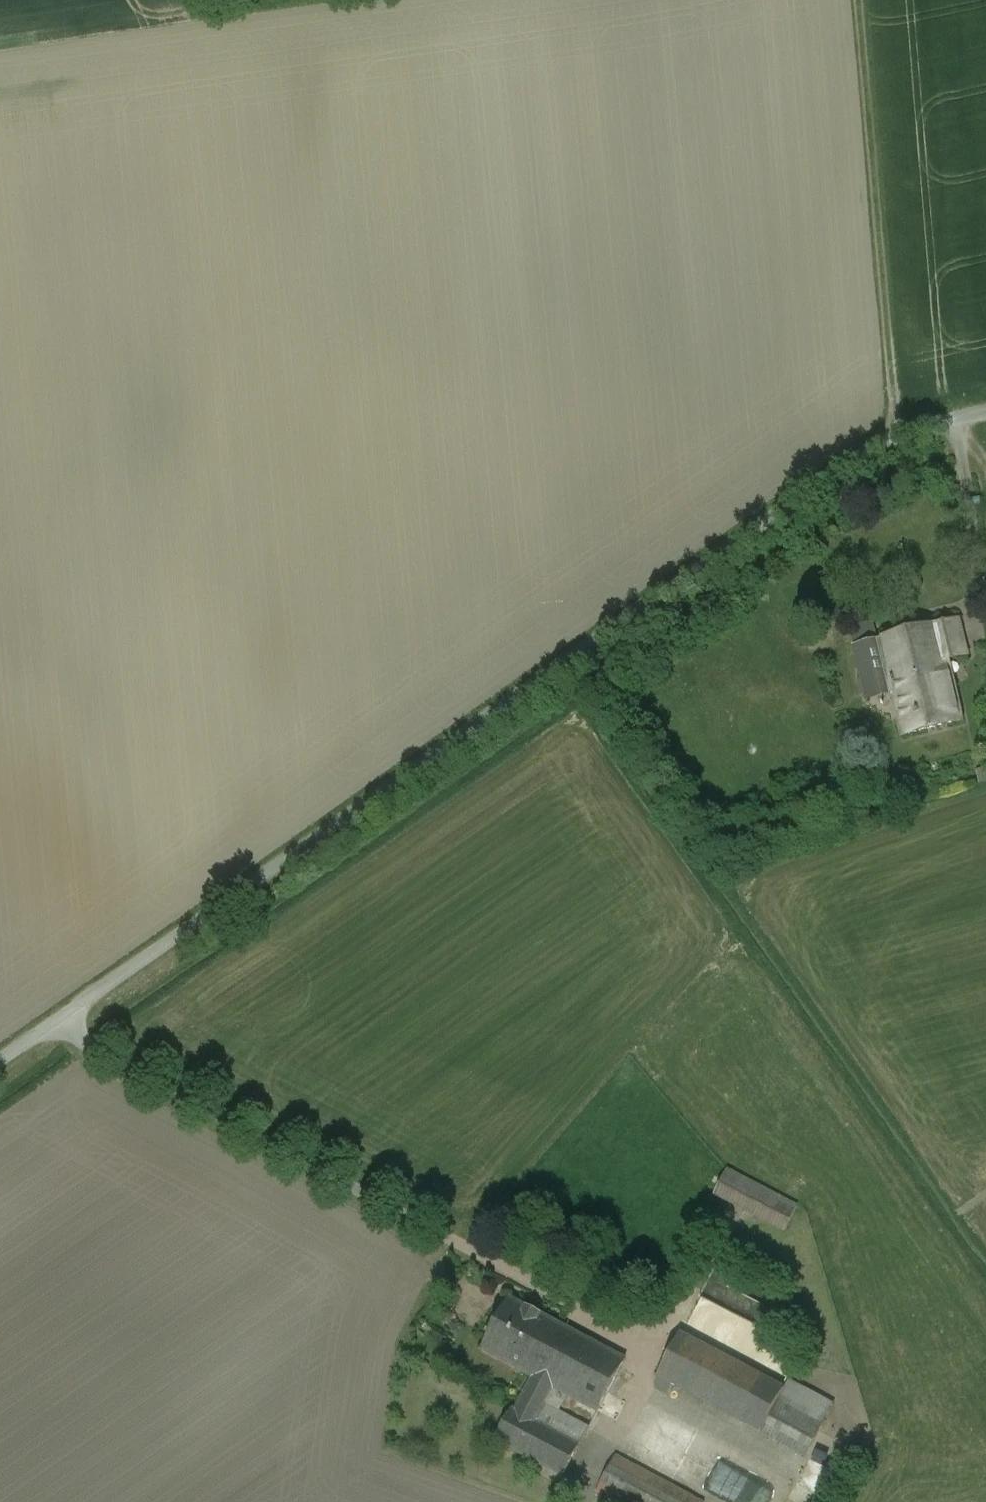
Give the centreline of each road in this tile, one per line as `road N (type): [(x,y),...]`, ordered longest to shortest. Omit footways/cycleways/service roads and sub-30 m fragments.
road 1 (unclassified): [(0,1061),(828,480),(905,433),(985,414)]
road 2 (track): [(905,433),(896,408),(858,0)]

